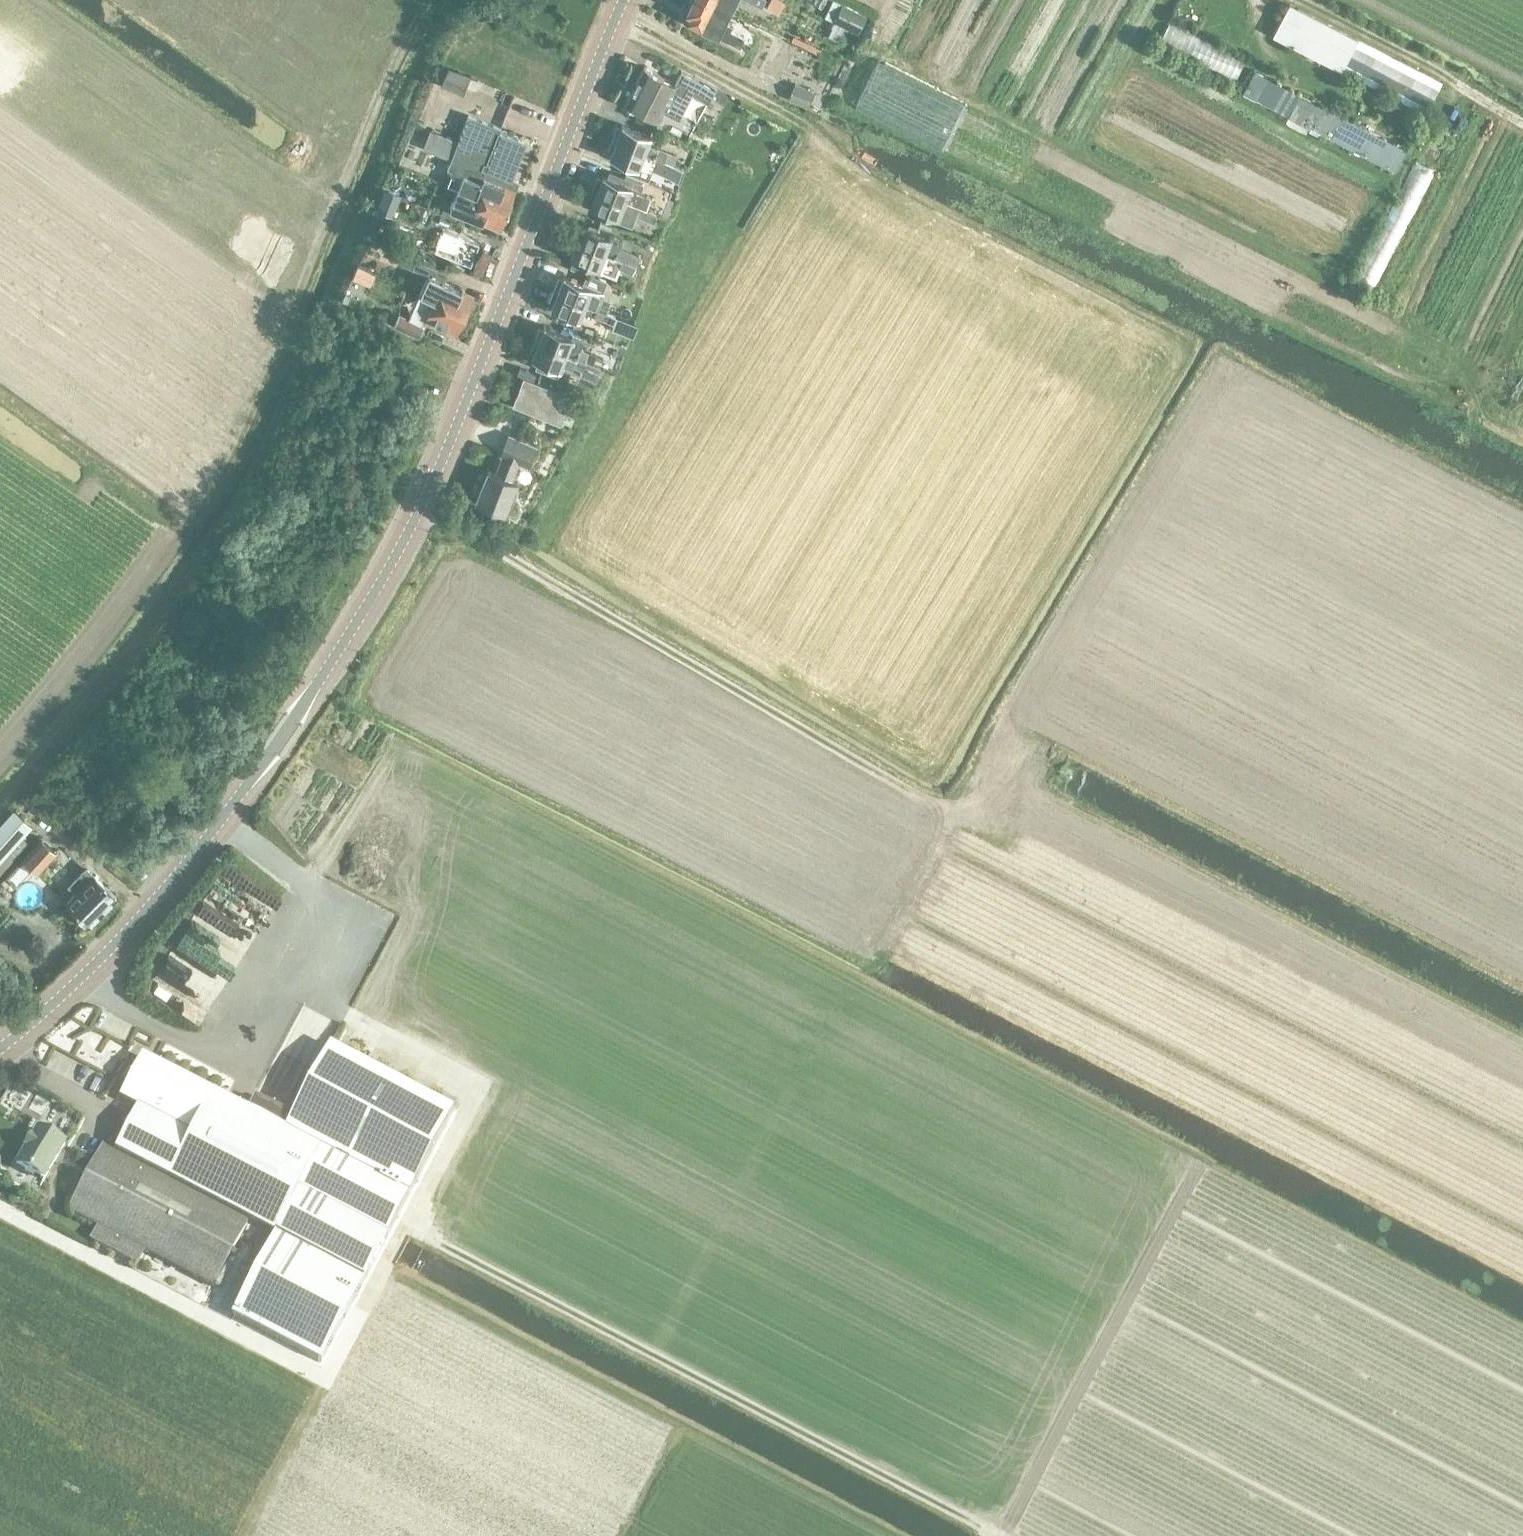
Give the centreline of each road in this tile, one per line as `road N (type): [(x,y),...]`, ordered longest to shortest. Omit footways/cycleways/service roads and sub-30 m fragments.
road 1 (track): [(1522,978),(1009,715),(954,815),(422,507)]
road 2 (tertiary): [(0,1045),(105,951),(217,821),(329,667),(422,507),(565,131),(626,0)]
road 3 (track): [(283,988),(476,1083),(405,1226),(997,1535)]

